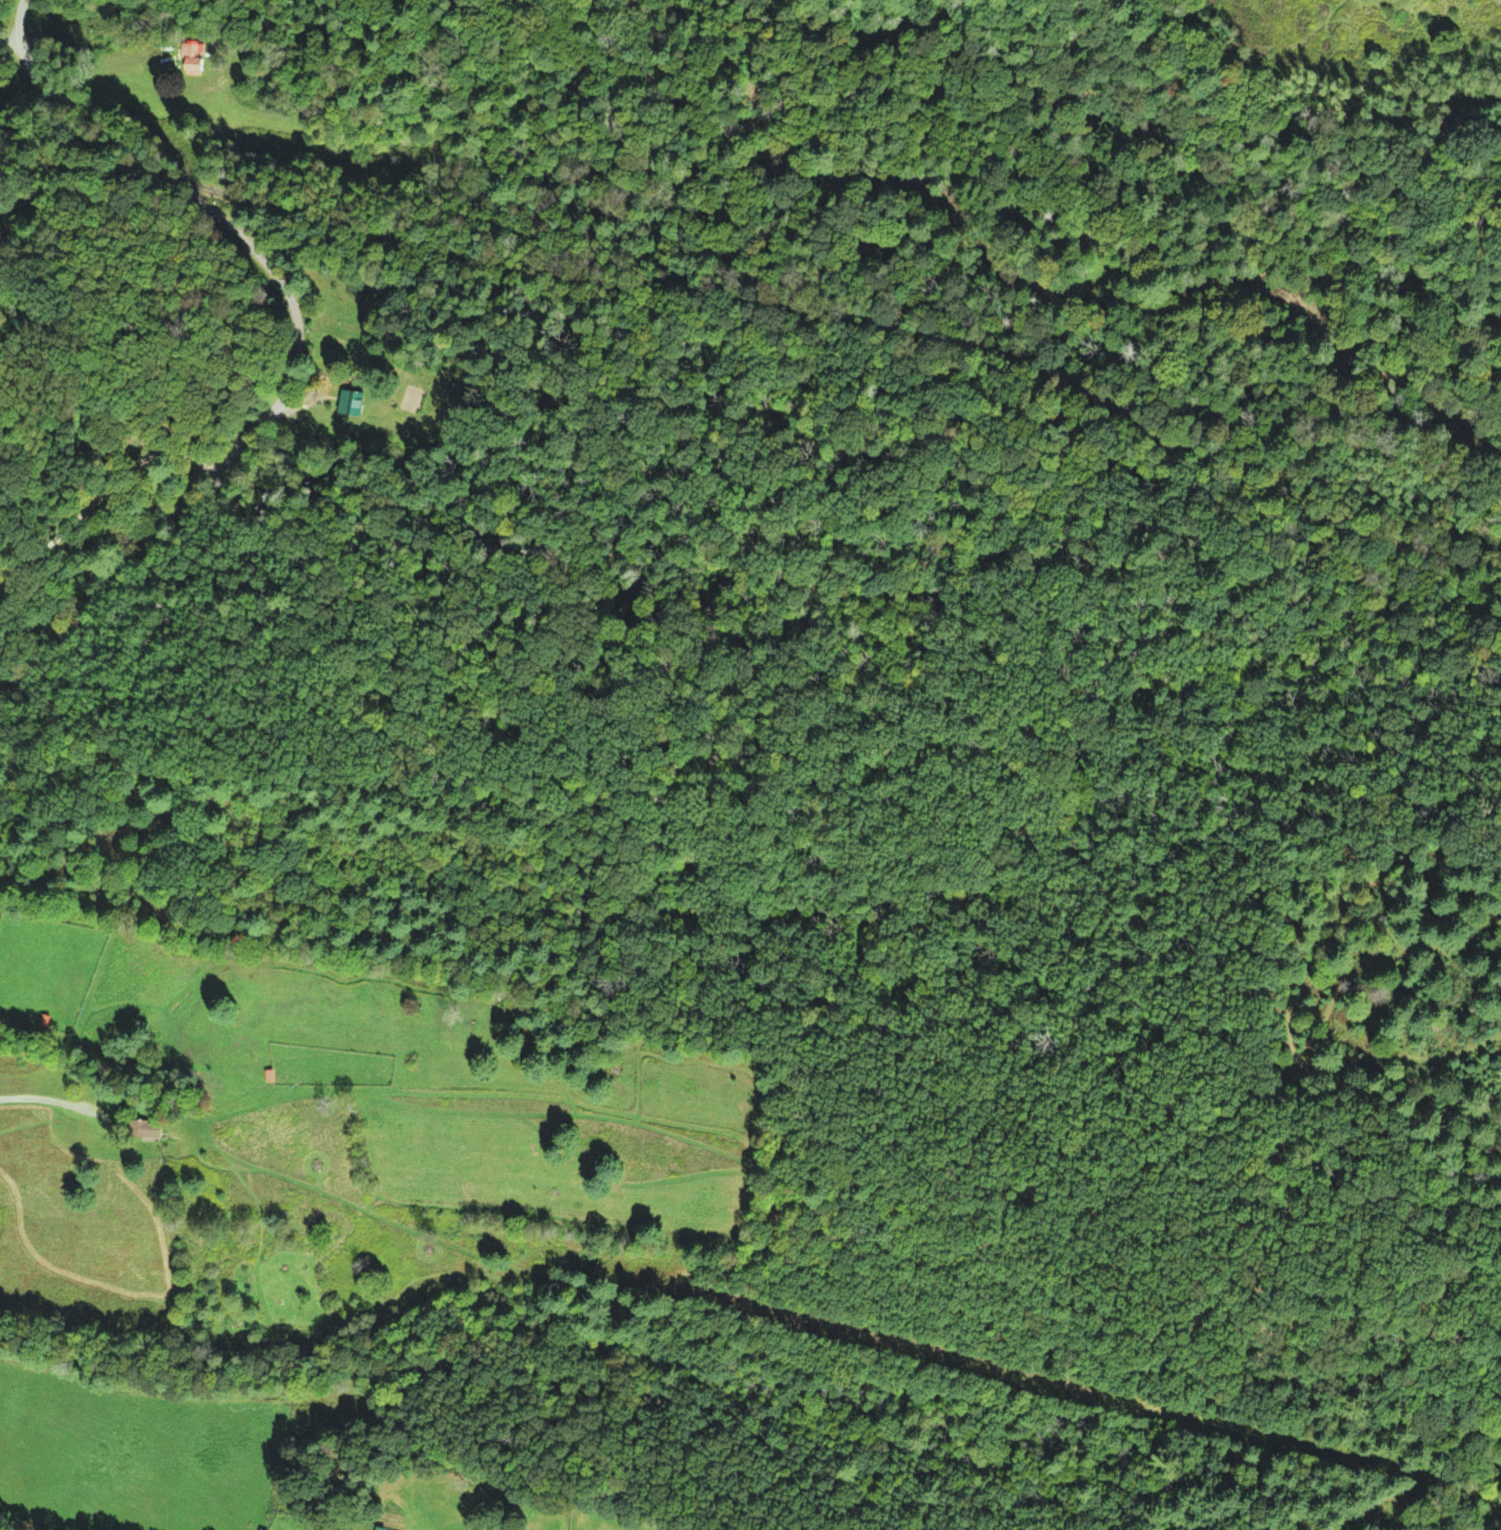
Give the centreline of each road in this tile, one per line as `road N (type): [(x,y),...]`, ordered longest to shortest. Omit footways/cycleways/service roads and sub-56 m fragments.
road 1 (residential): [(20,62),(171,174),(276,276),(297,365),(284,400),(122,561),(37,674),(0,699)]

